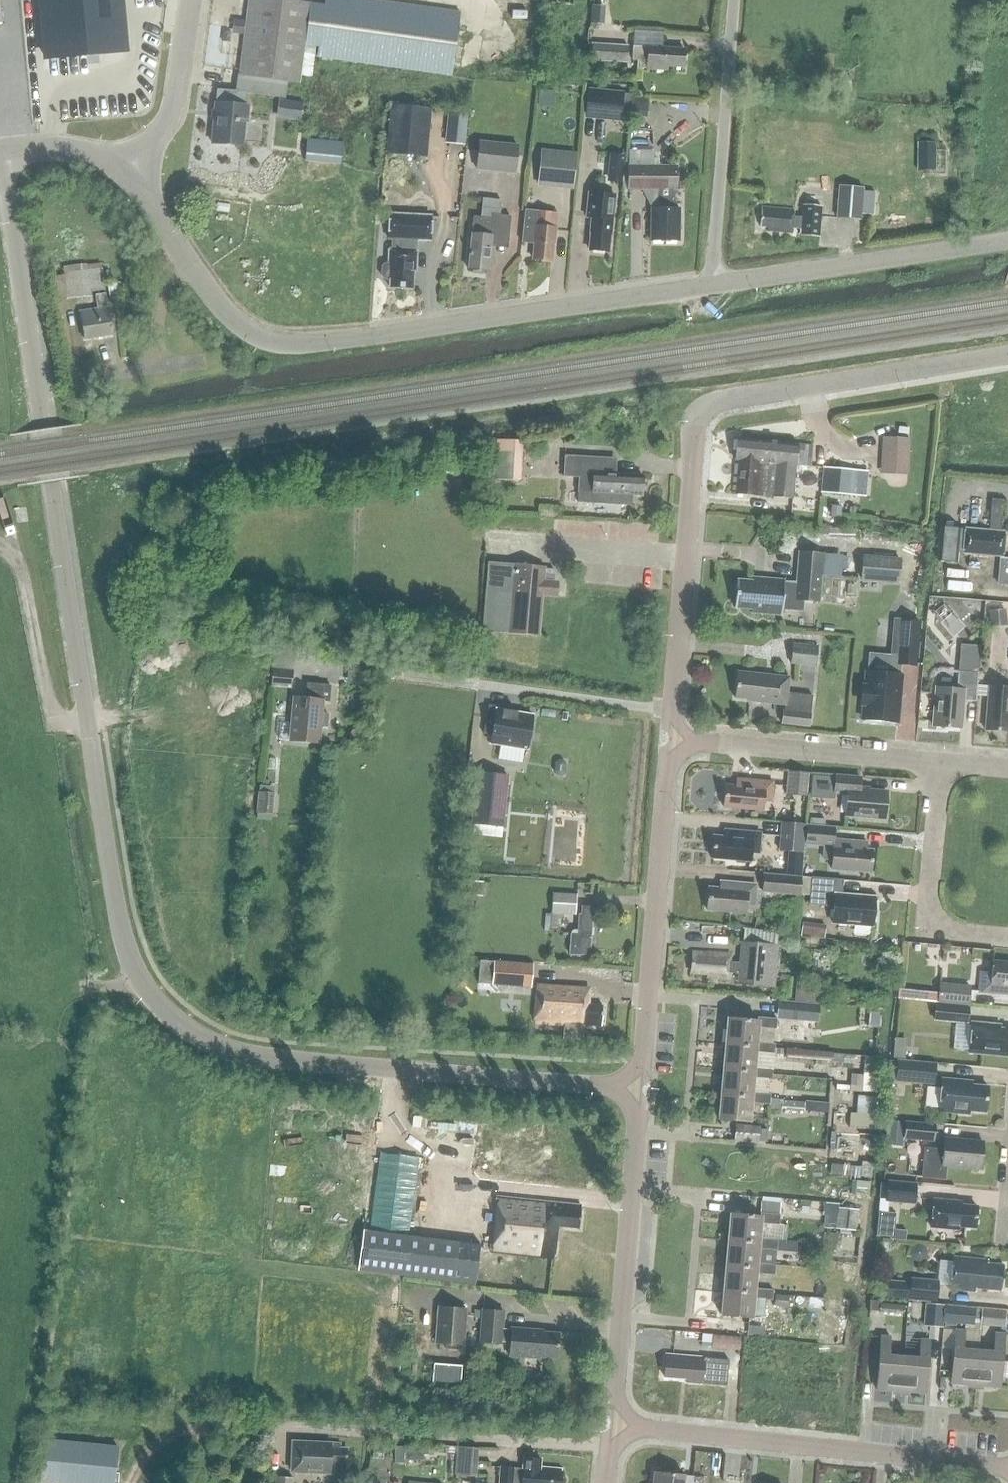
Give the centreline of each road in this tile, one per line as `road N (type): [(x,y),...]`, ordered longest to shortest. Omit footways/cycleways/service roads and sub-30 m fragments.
road 1 (tertiary): [(644,1089),(252,1055),(183,1026),(150,996),(129,960),(116,911),(0,157)]
road 2 (unclassified): [(675,742),(695,417),(727,398),(1007,354)]
road 3 (unclassified): [(202,1482),(212,1427),(610,1449)]
road 4 (residential): [(1007,1466),(613,1425)]
road 5 (unclassified): [(359,339),(713,284)]
road 6 (unclassified): [(644,1089),(675,742)]
road 7 (tertiary): [(613,1425),(644,1089)]
road 8 (unclassified): [(359,339),(281,344),(243,327),(131,172)]
road 9 (unclassified): [(713,284),(1007,241)]
road 10 (residential): [(713,284),(734,0)]
road 11 (residential): [(940,761),(675,742)]
road 12 (residential): [(1007,938),(956,934),(935,920),(929,897),(940,761)]
road 13 (unclassified): [(189,0),(172,120),(131,172)]
road 14 (unclassified): [(131,172),(99,155),(53,146),(0,153)]

